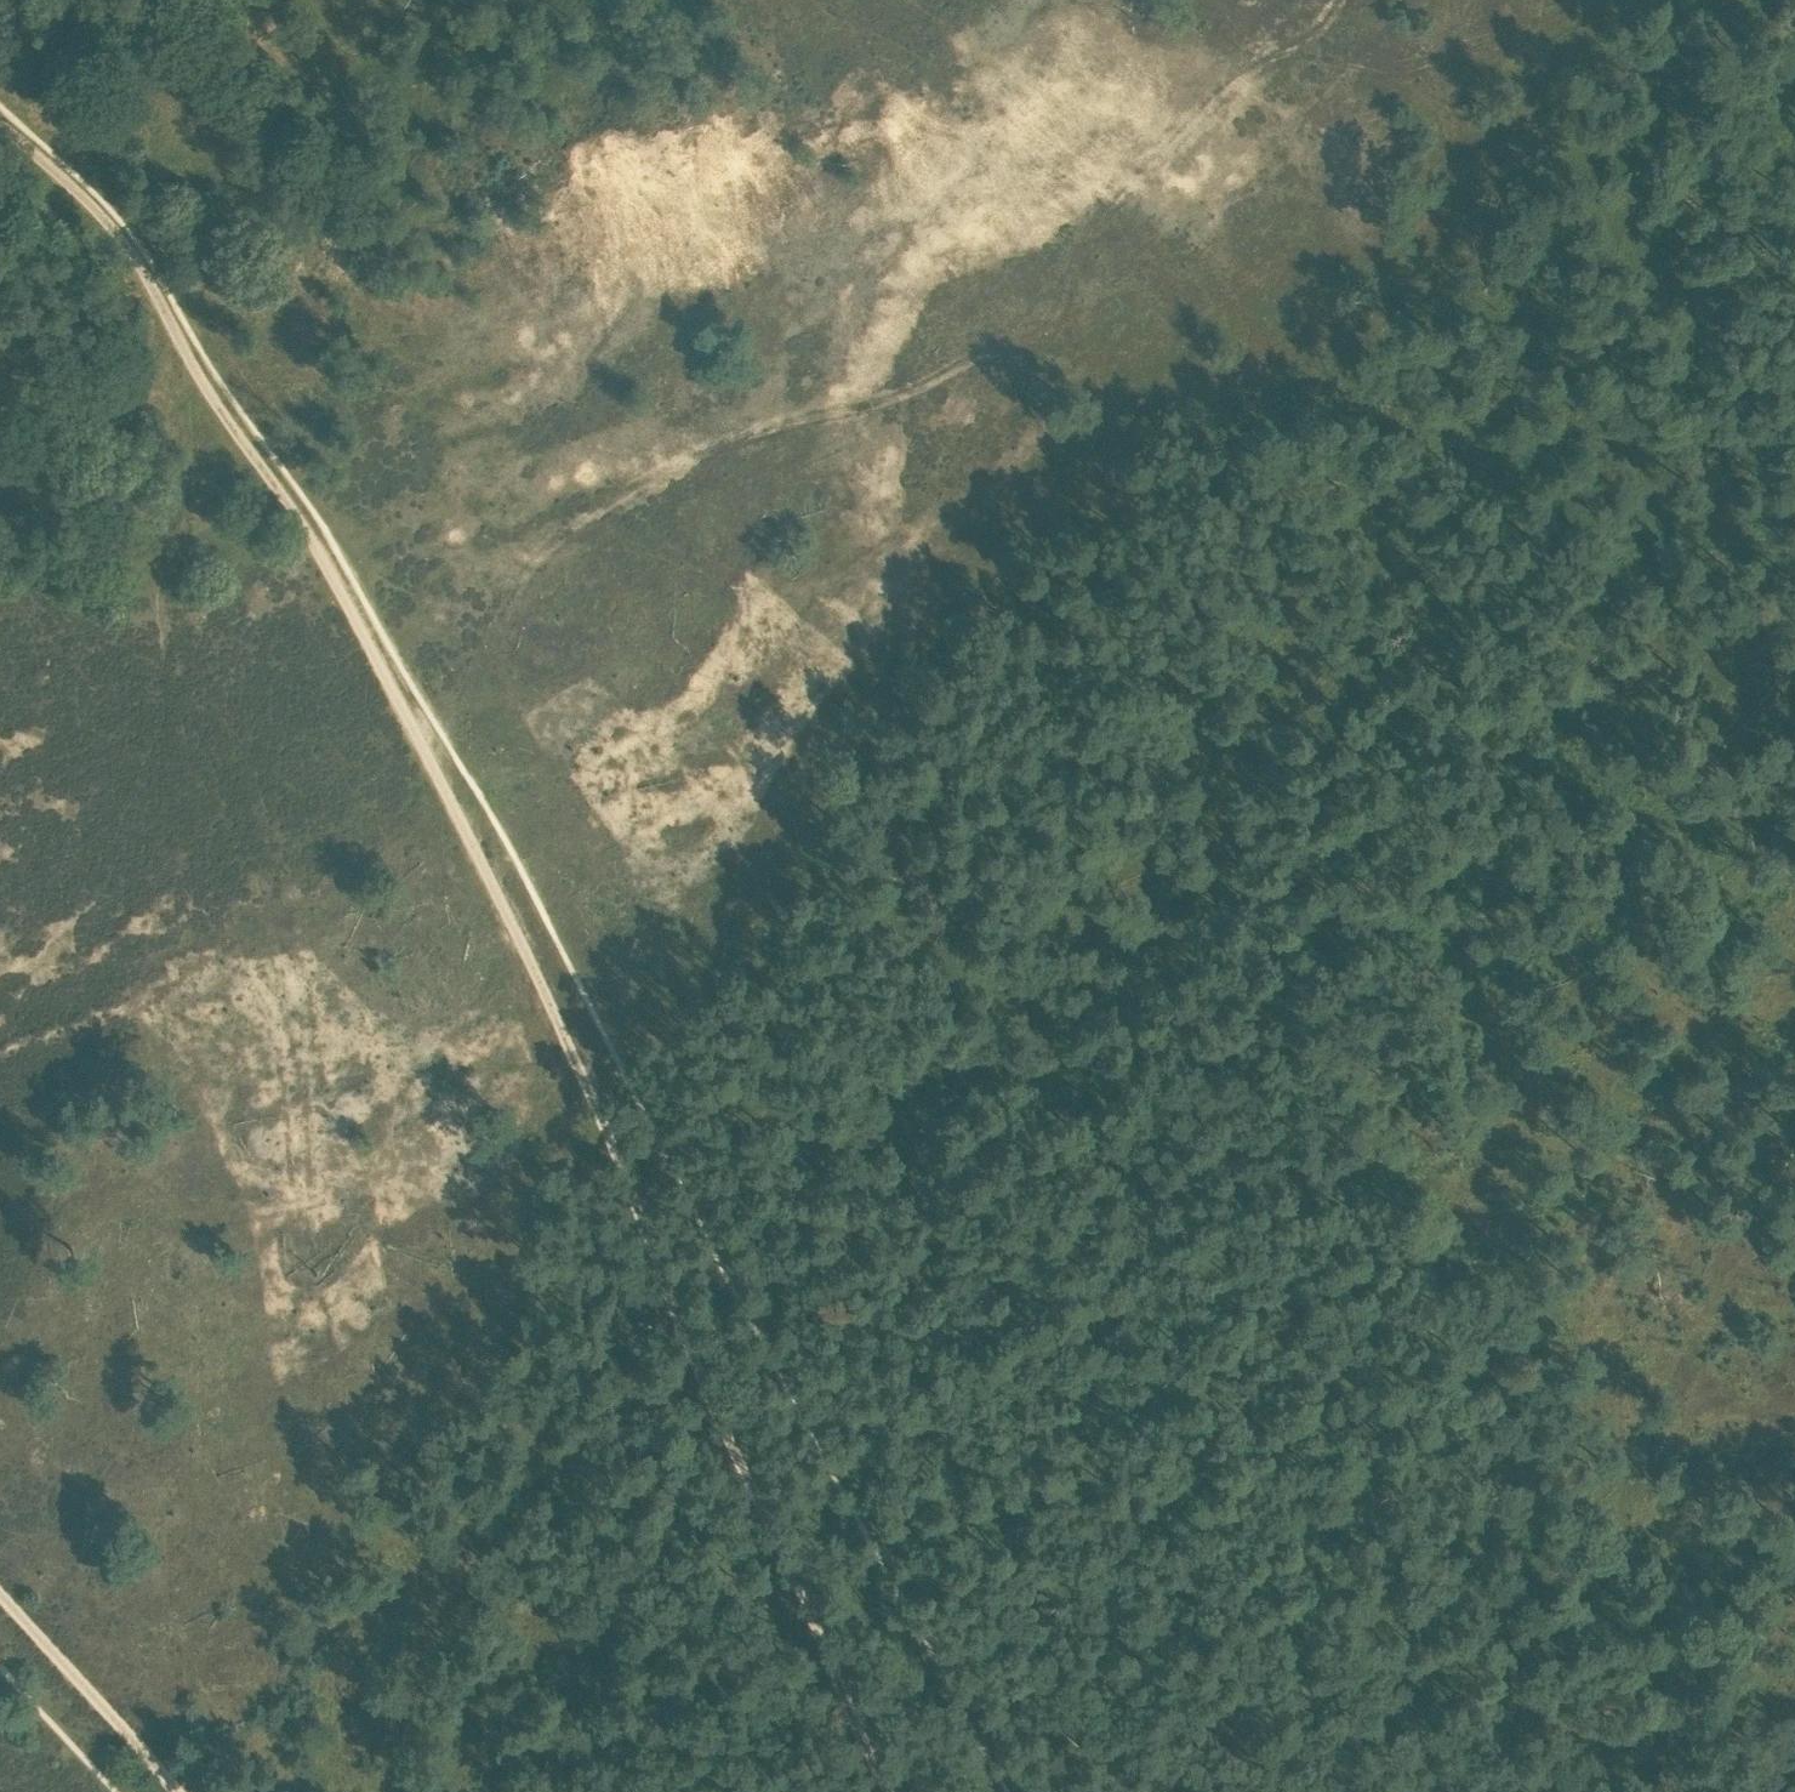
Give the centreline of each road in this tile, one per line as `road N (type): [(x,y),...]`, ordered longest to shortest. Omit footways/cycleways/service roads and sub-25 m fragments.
road 1 (track): [(0,128),(62,185),(138,279),(311,545),(555,1009),(900,1791)]
road 2 (track): [(0,1585),(183,1791)]

